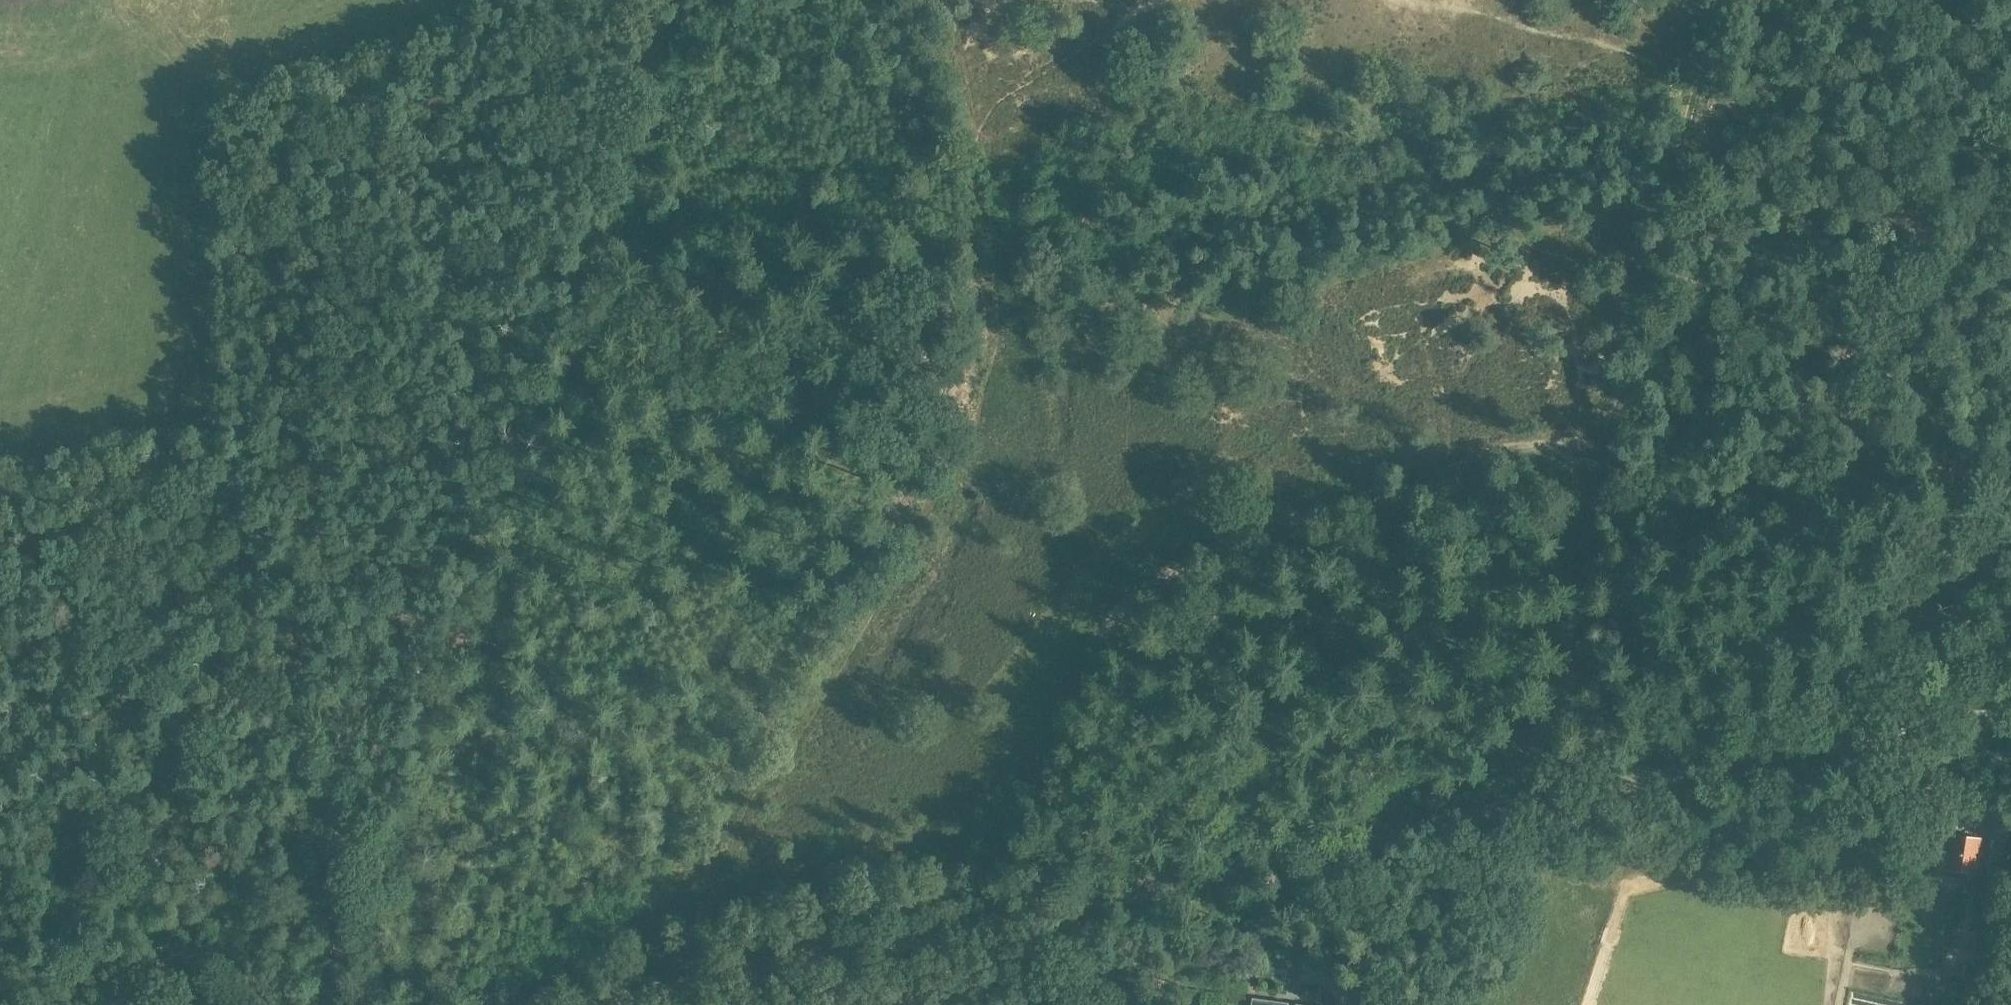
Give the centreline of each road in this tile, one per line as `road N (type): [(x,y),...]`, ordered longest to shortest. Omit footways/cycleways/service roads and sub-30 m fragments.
road 1 (track): [(585,1004),(2010,696)]
road 2 (track): [(1526,806),(1538,711),(1702,108),(1687,79),(1645,56),(1417,0)]

